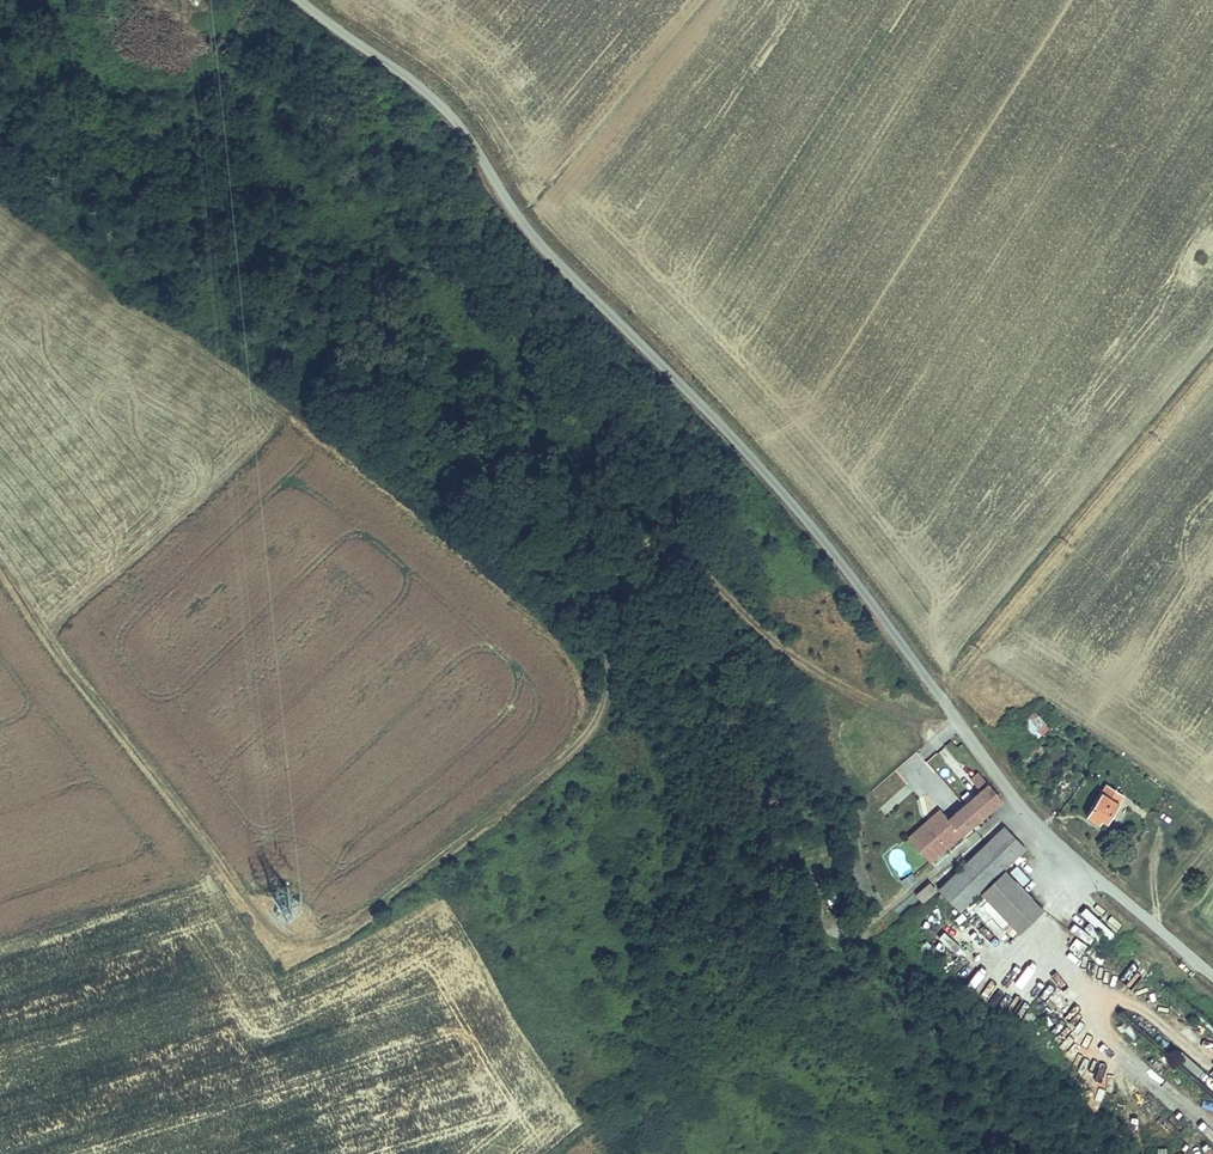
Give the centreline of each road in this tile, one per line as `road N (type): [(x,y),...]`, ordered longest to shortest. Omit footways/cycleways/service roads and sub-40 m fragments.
road 1 (track): [(0,561),(279,938),(302,946),(338,941),(584,739),(604,706),(612,594),(625,557),(648,544),(679,545),(784,650),(870,705),(954,722)]

